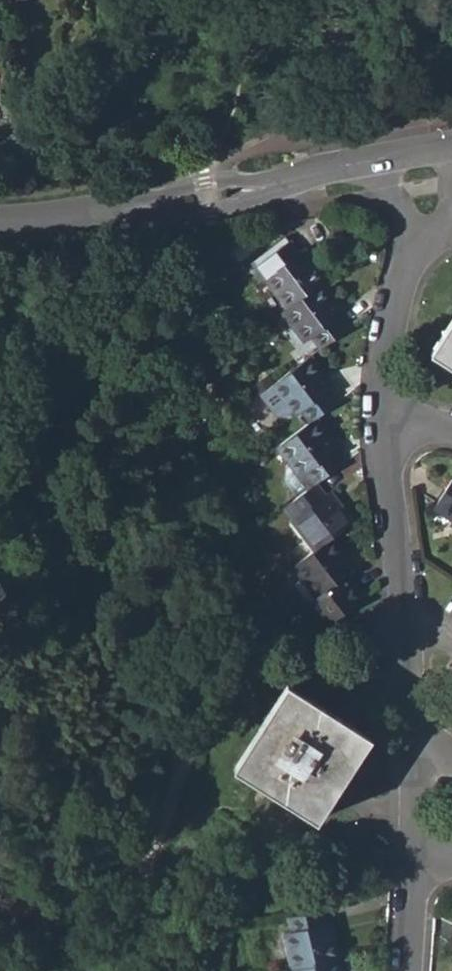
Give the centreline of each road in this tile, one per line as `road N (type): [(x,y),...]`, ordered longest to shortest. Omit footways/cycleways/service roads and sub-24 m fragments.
road 1 (residential): [(366,160),(206,198),(0,224)]
road 2 (residential): [(384,412),(415,730)]
road 3 (residential): [(429,236),(390,324),(384,412)]
road 4 (residential): [(413,827),(406,970)]

